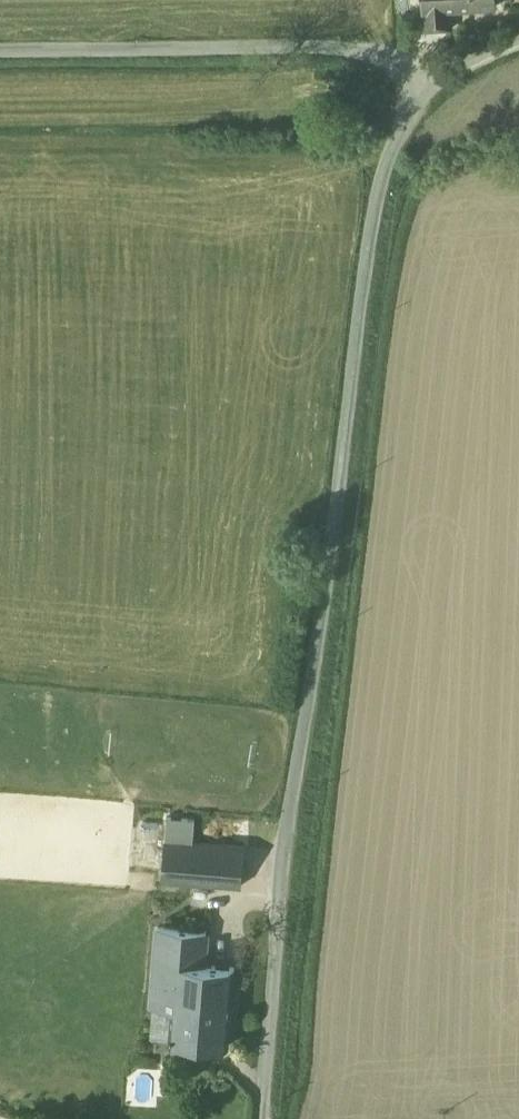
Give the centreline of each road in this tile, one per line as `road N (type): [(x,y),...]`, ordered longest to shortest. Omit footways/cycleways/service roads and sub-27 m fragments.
road 1 (residential): [(270,1118),(355,333),(380,194),(404,123),(433,84)]
road 2 (residential): [(433,84),(382,51),(0,52)]

